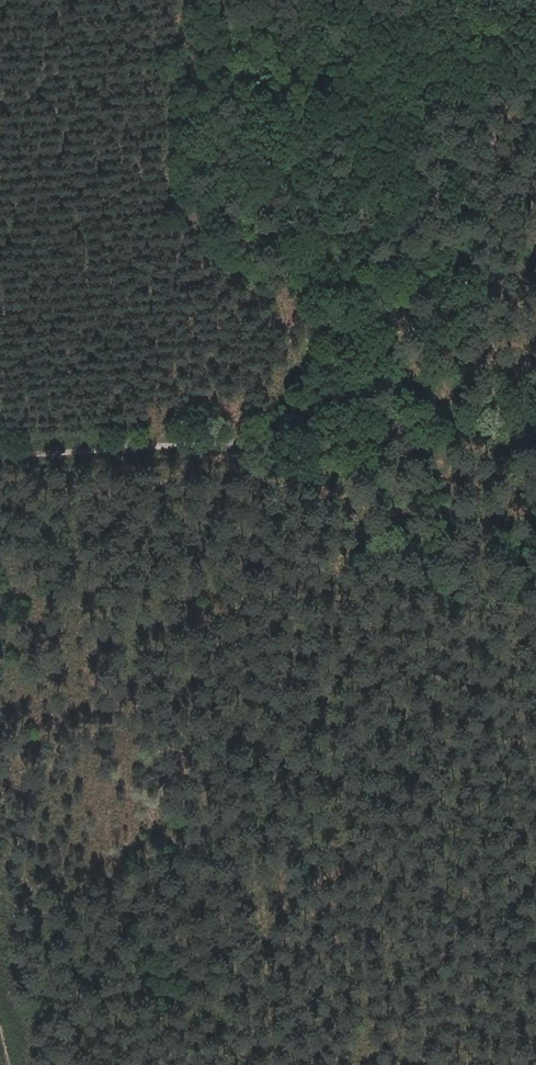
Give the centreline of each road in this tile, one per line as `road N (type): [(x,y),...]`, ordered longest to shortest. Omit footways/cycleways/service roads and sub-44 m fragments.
road 1 (track): [(535,419),(0,458)]

